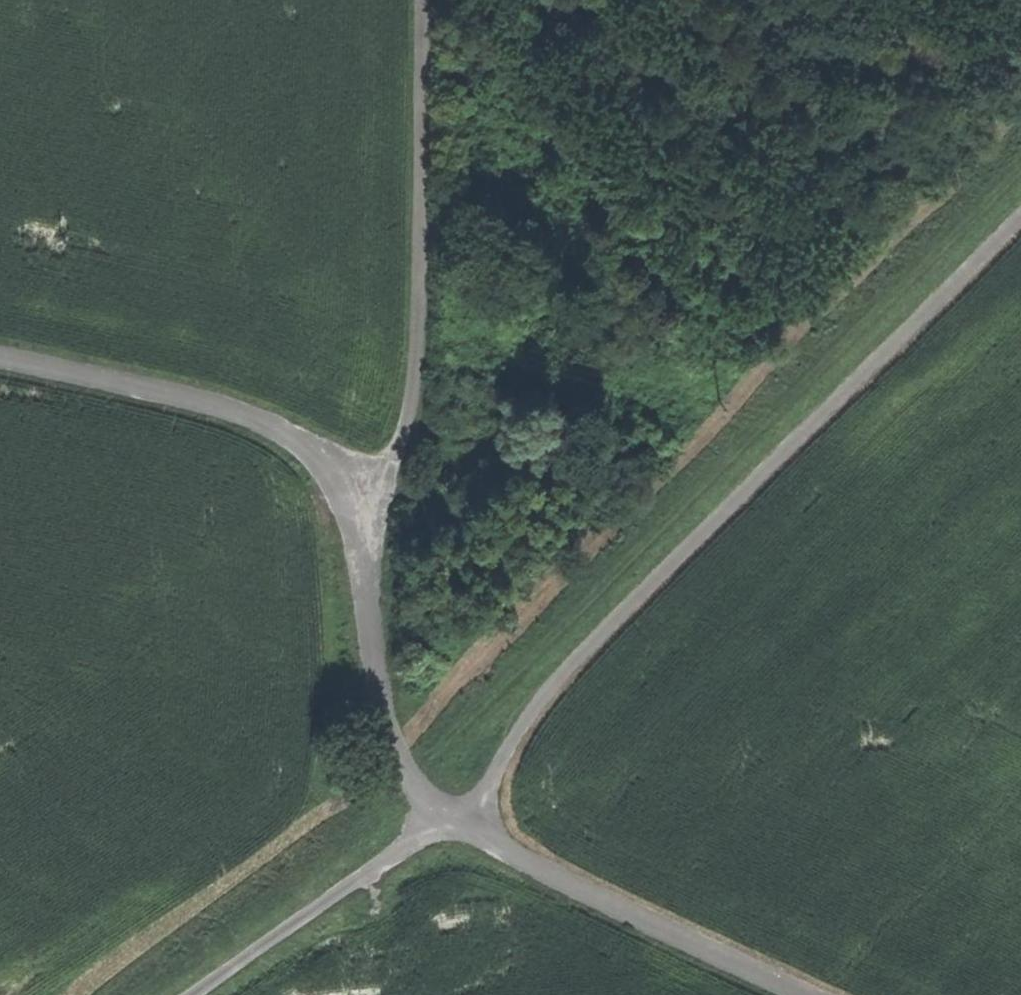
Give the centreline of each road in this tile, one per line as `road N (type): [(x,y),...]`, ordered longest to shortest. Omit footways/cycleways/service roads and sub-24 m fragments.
road 1 (track): [(409,770),(487,708),(1020,172)]
road 2 (track): [(1020,218),(565,672),(454,818)]
road 3 (track): [(424,0),(426,212),(414,393),(384,480),(346,498)]
road 4 (track): [(346,498),(309,445),(248,412),(0,354)]
road 5 (track): [(796,994),(454,818)]
road 6 (track): [(454,818),(424,794),(383,723),(346,498)]
road 7 (track): [(454,818),(192,994)]

